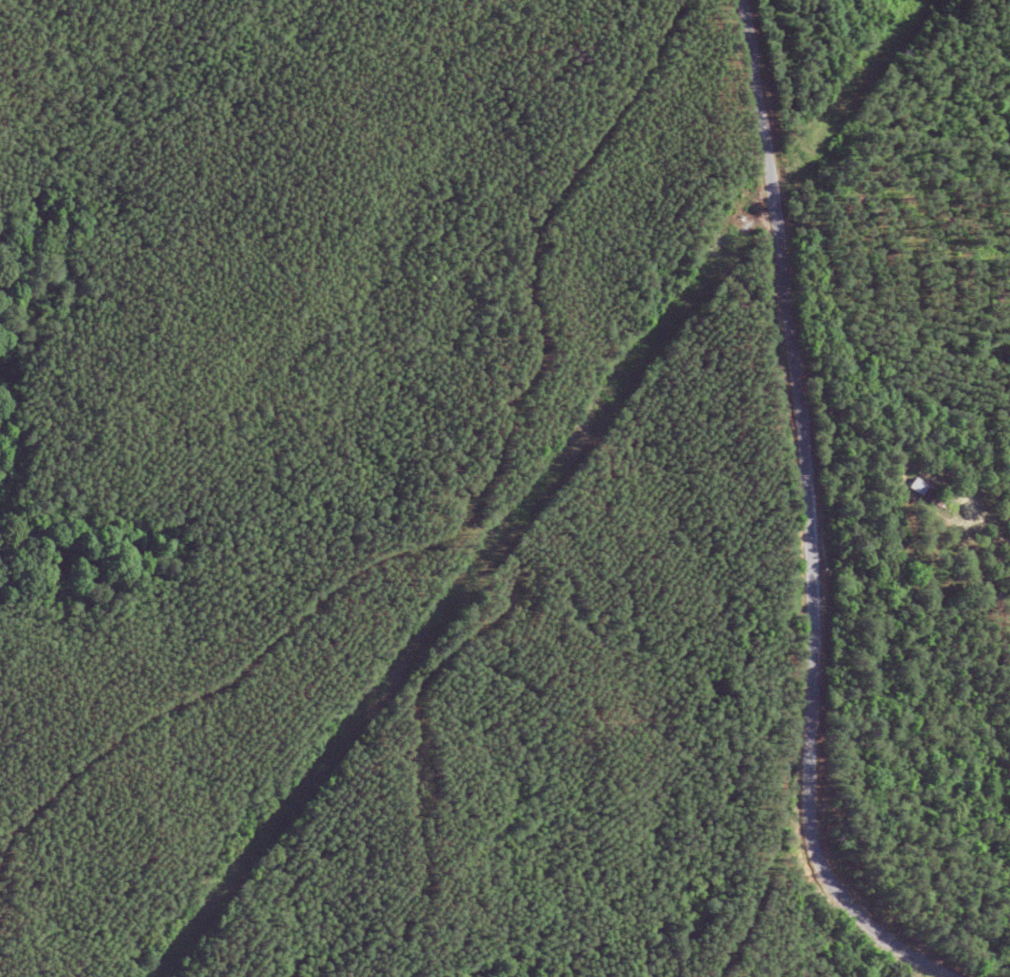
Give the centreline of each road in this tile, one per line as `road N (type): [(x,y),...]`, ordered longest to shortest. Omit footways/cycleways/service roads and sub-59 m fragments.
road 1 (residential): [(742,0),(775,206),(807,502),(809,837),(848,904),(952,976)]

